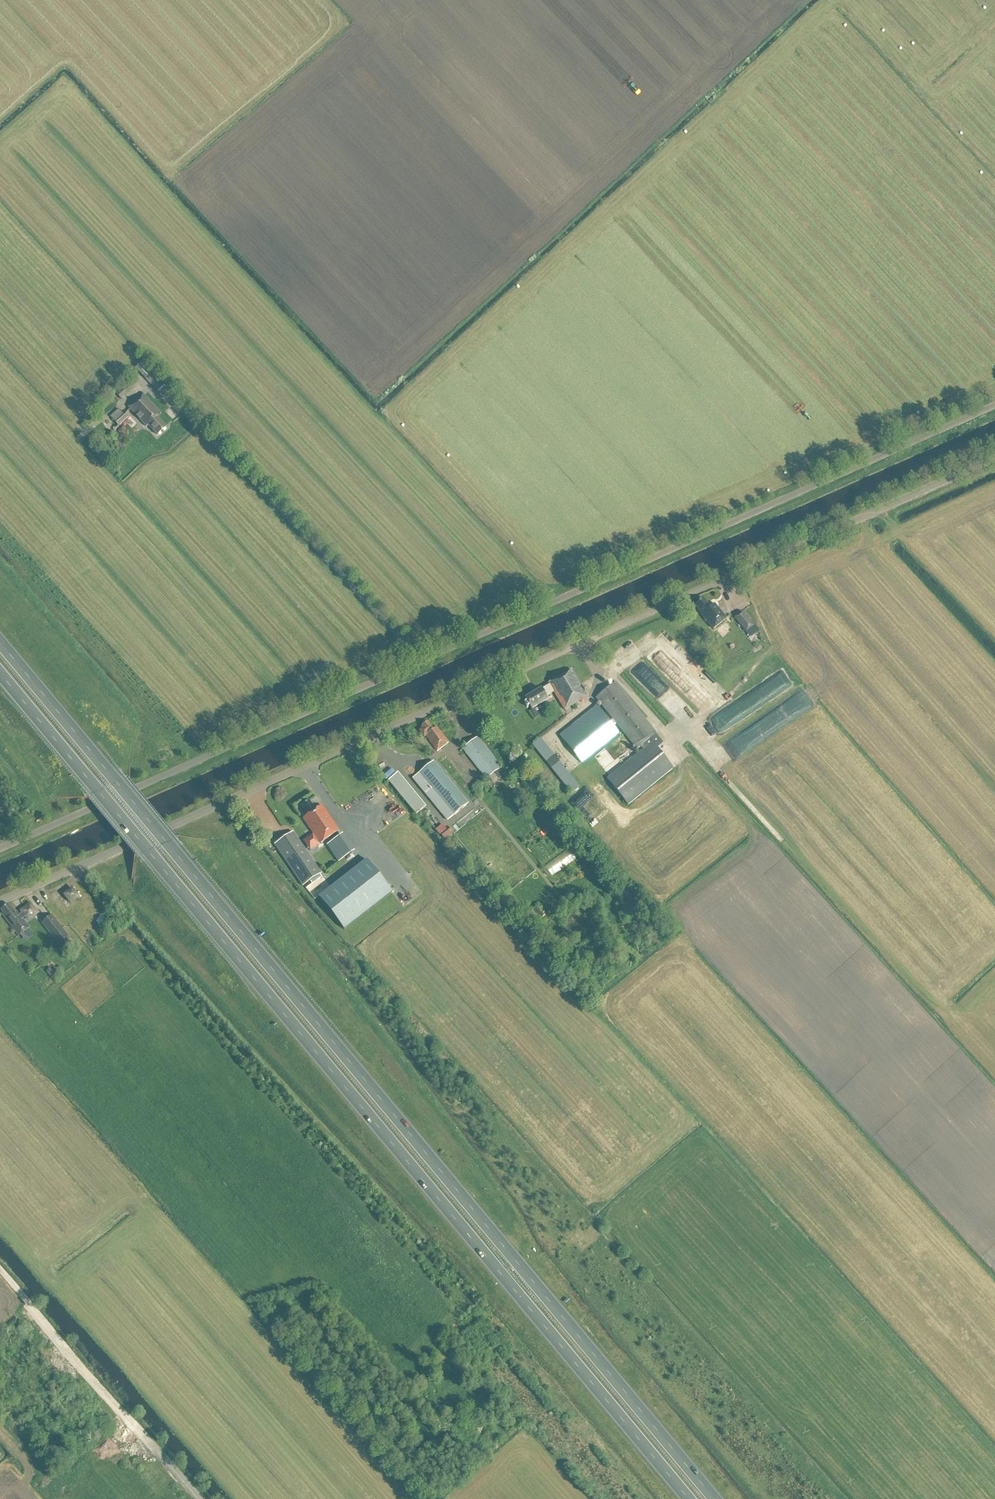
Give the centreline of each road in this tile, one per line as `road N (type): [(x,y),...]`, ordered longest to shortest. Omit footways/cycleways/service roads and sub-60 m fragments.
road 1 (trunk): [(713,1498),(0,643)]
road 2 (unclassified): [(0,851),(994,407)]
road 3 (unclassified): [(0,903),(994,462)]
road 4 (trunk): [(0,675),(687,1498)]

